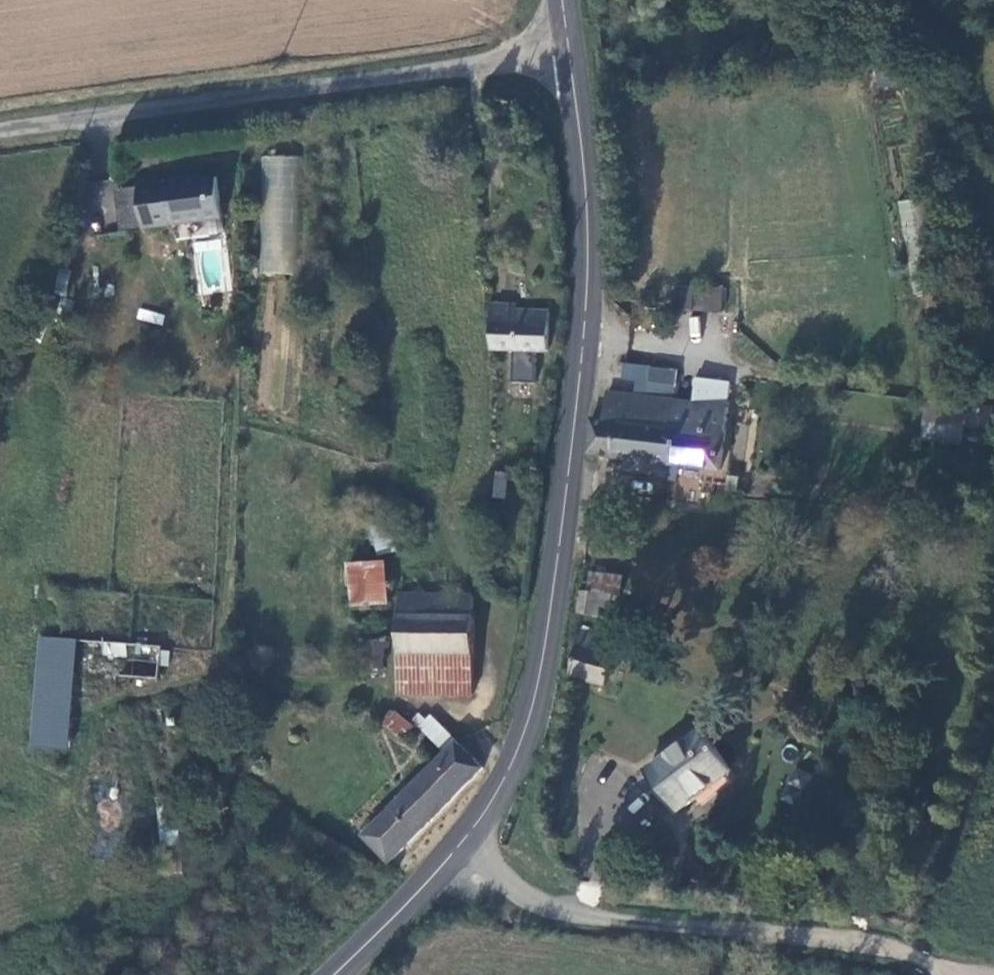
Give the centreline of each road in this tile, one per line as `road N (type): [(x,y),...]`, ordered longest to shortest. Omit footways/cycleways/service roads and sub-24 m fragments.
road 1 (tertiary): [(339,974),(454,866),(506,786),(532,716),(576,422),(582,227),(564,64)]
road 2 (unclassified): [(0,137),(564,64)]
road 3 (track): [(454,866),(585,918),(985,974)]

